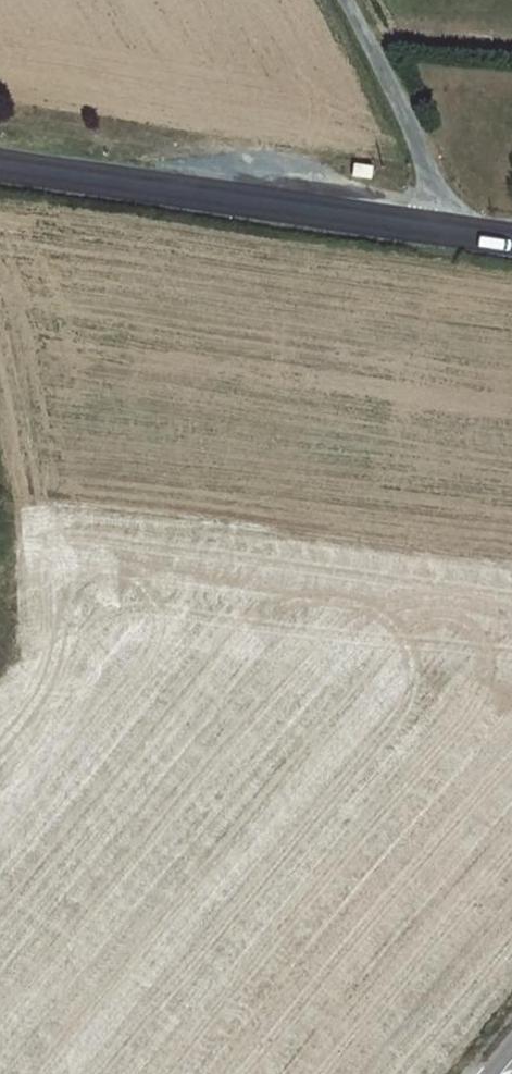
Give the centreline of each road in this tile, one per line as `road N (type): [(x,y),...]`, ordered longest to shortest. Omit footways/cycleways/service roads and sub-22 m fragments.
road 1 (secondary): [(451,228),(0,166)]
road 2 (unclassified): [(451,228),(338,0)]

